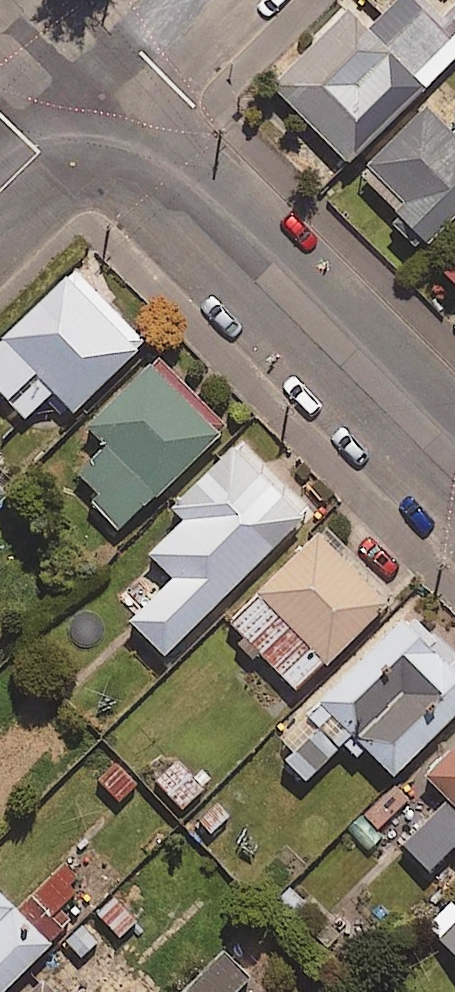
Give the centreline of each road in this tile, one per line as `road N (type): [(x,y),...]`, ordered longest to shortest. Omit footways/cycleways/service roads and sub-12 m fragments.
road 1 (residential): [(89,105),(454,478)]
road 2 (residential): [(89,105),(195,0)]
road 3 (residential): [(0,11),(89,105)]
road 4 (residential): [(0,194),(89,105)]

